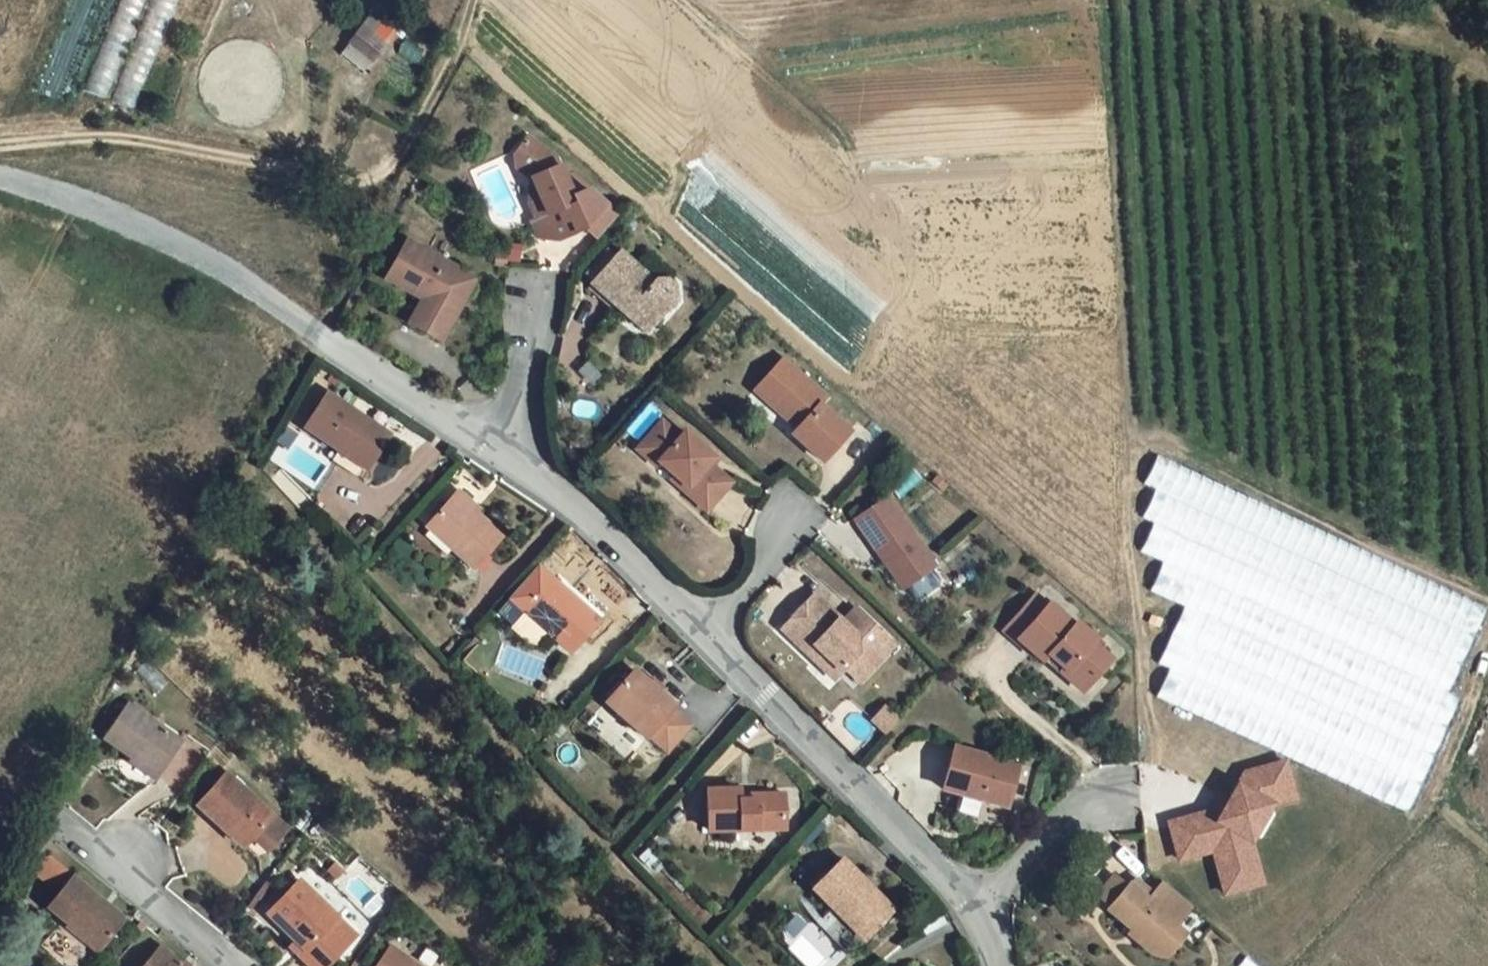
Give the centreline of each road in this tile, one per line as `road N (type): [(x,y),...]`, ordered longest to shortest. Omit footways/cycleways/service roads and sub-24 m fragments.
road 1 (track): [(0,147),(108,137),(370,180),(395,165),(474,0)]
road 2 (residential): [(963,905),(870,792),(711,631)]
road 3 (unclassified): [(326,336),(158,233),(0,176)]
road 4 (residential): [(711,631),(594,524),(490,443)]
road 5 (track): [(1487,649),(1436,793),(1487,840)]
road 6 (track): [(1487,80),(1421,44),(1284,0)]
road 7 (residential): [(490,443),(326,336)]
road 8 (residential): [(963,905),(1095,795),(1114,795)]
road 9 (residential): [(490,443),(523,359),(536,280)]
road 10 (residential): [(711,631),(765,567),(795,507)]
road 11 (residential): [(227,965),(160,908),(127,860)]

